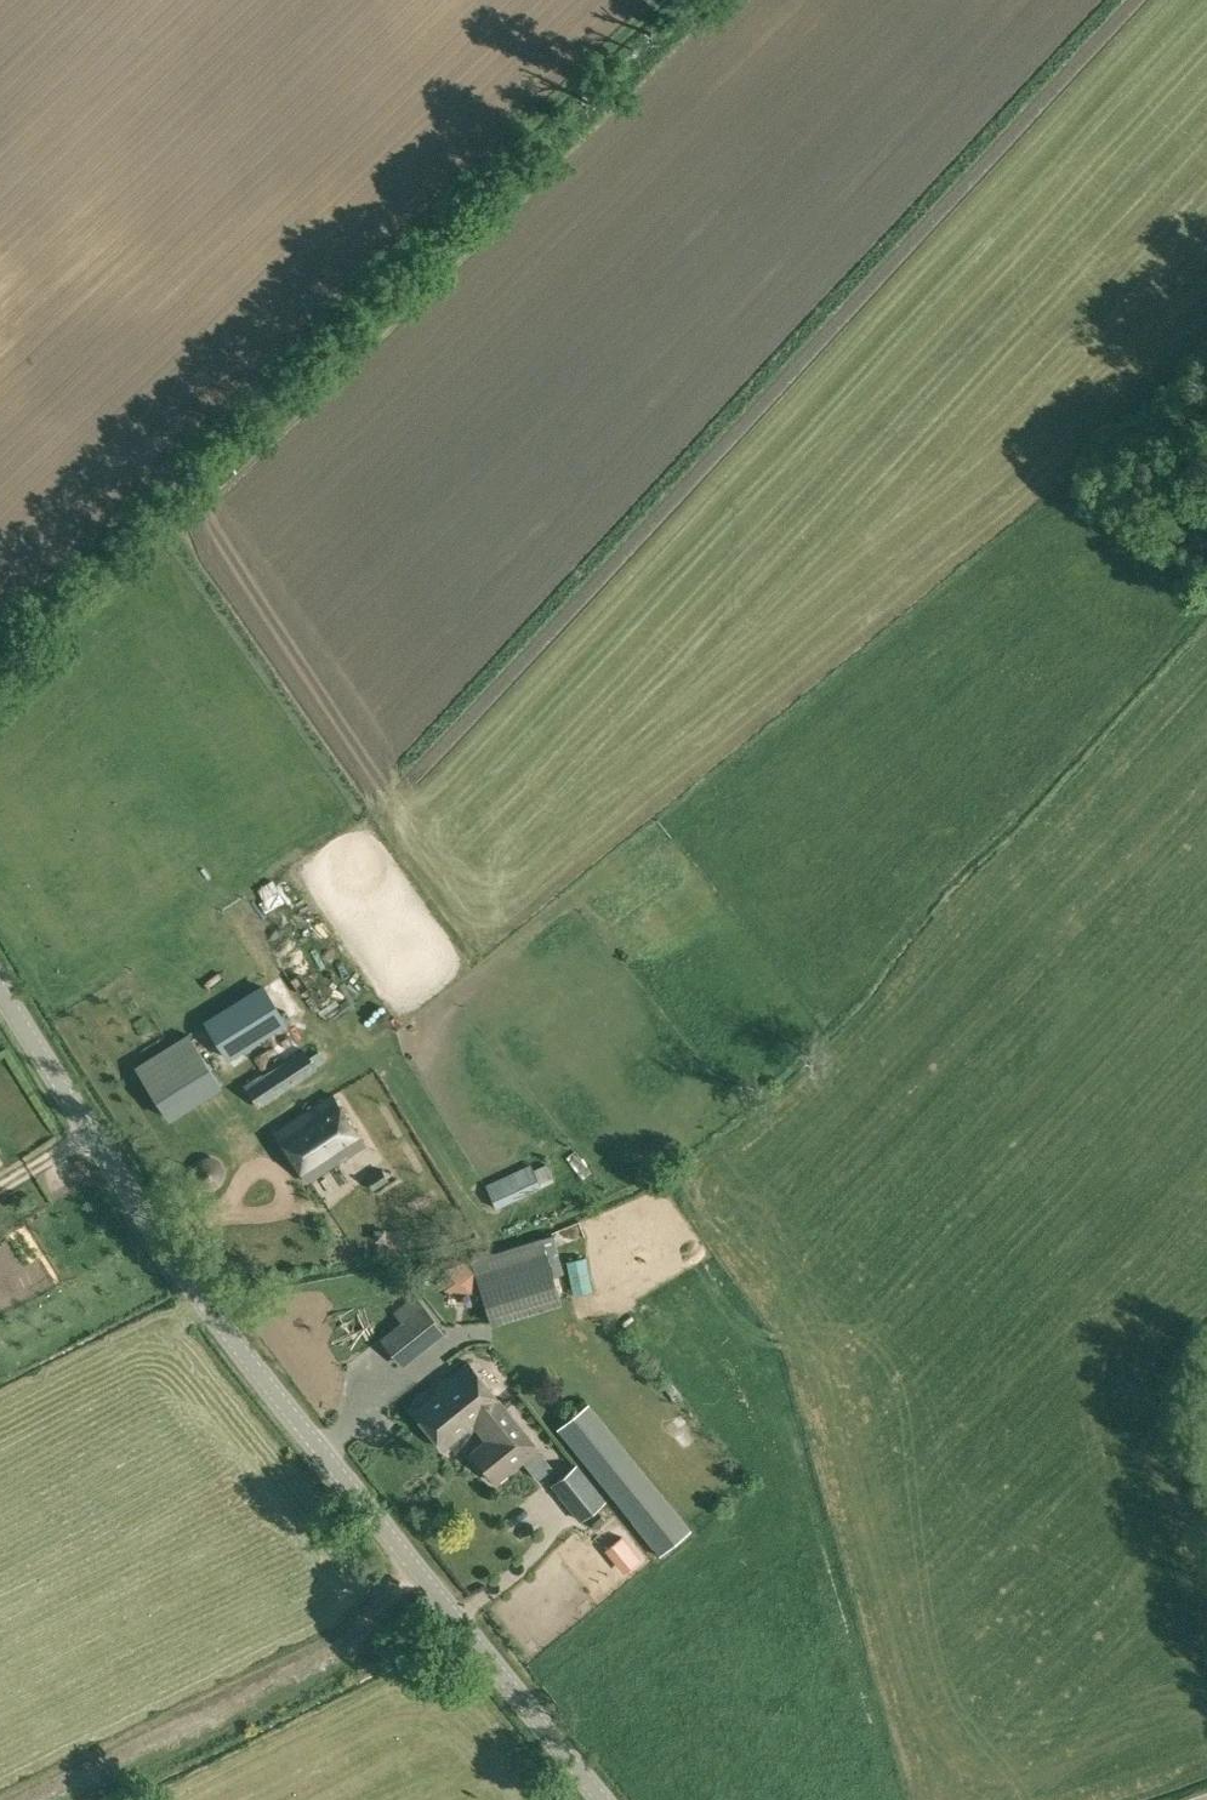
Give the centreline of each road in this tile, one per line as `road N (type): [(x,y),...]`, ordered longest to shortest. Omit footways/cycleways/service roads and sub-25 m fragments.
road 1 (tertiary): [(602,1799),(224,1329),(0,986)]
road 2 (track): [(0,638),(665,0)]
road 3 (track): [(406,1555),(348,1633),(0,1797)]
road 4 (track): [(166,1246),(215,1217),(277,1211),(286,1186),(271,1169),(258,1168),(233,1201)]

